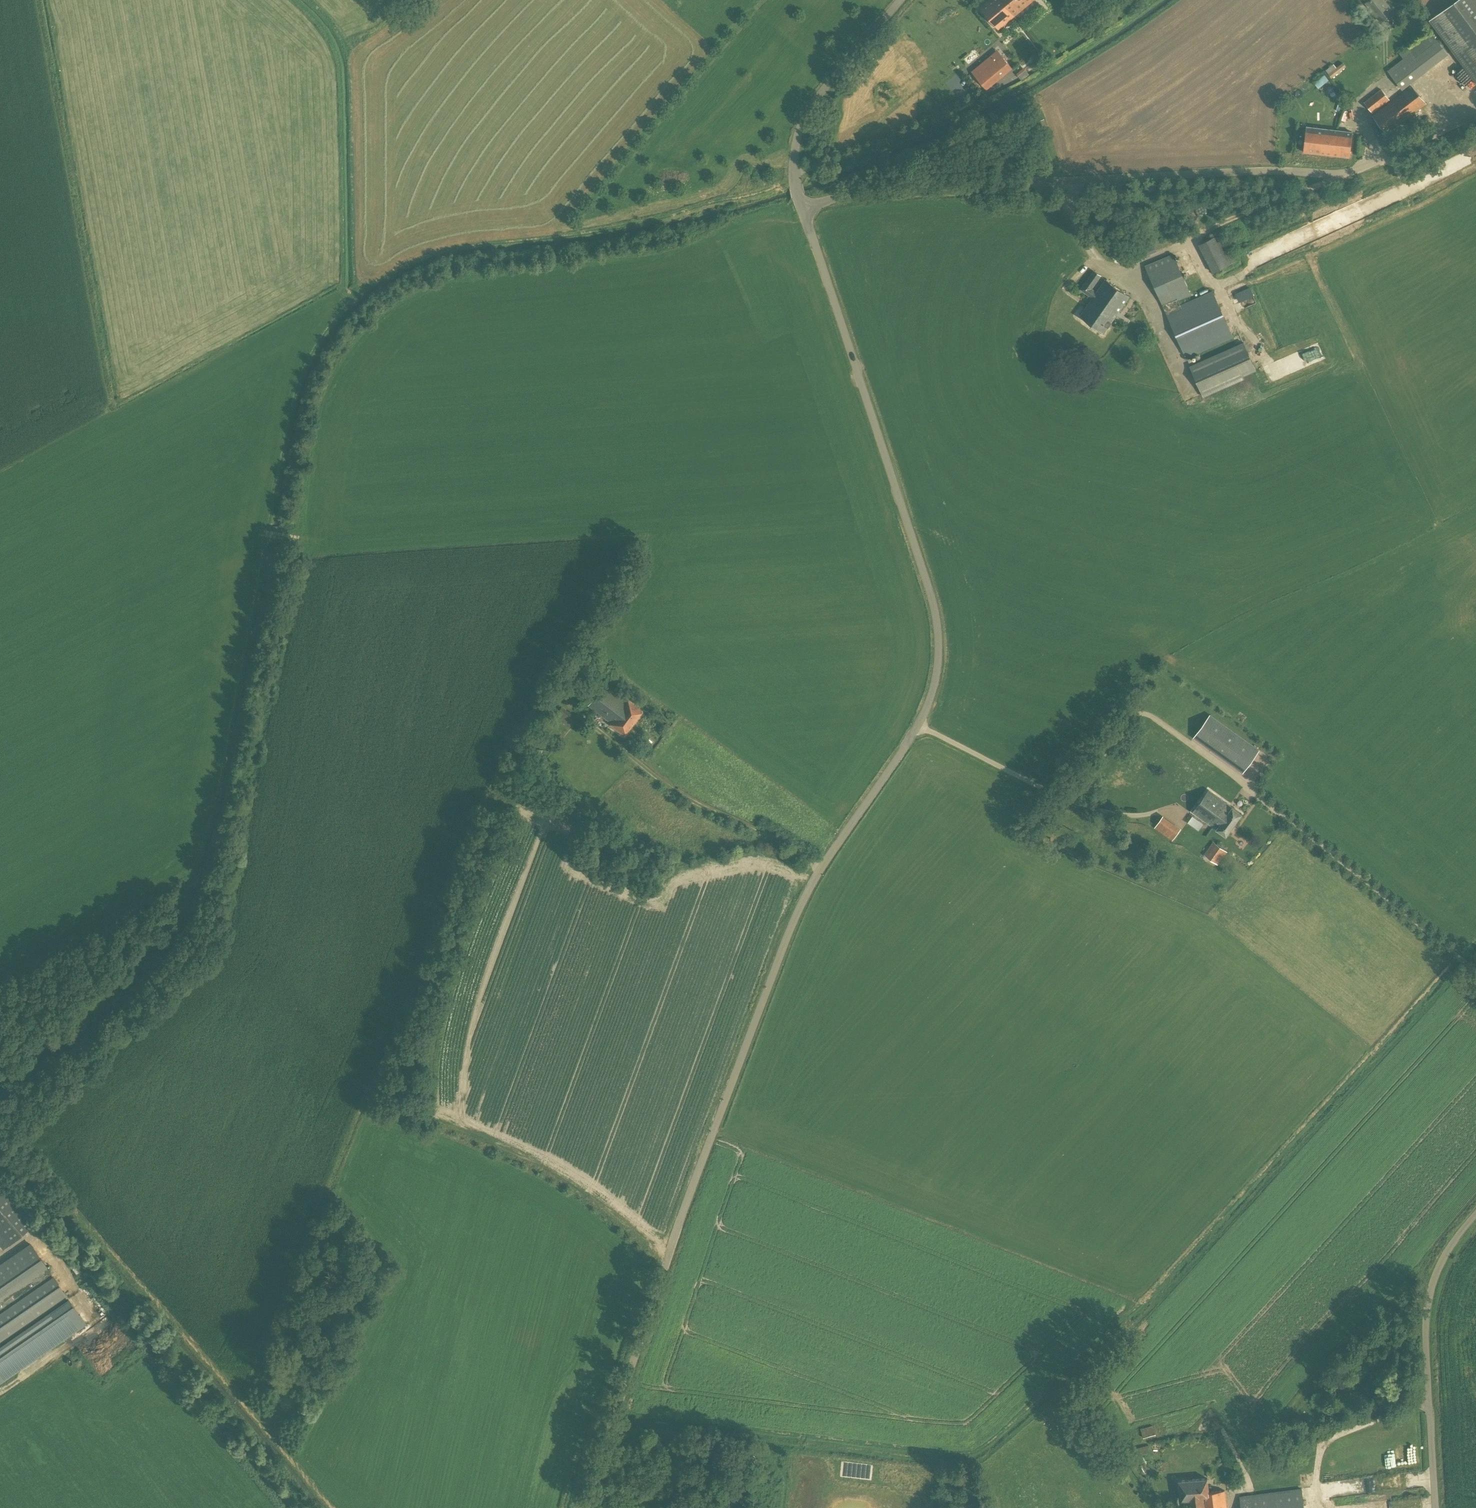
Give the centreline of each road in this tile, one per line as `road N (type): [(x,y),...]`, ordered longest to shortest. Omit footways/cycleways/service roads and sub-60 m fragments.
road 1 (tertiary): [(588,1507),(711,1136),(799,909),(920,723),(937,679),(932,598),(801,204)]
road 2 (unclassified): [(801,204),(880,191),(1347,172),(1475,116)]
road 3 (track): [(0,1156),(93,1231),(333,1507)]
road 4 (unclassified): [(1430,1507),(1421,1303),(1437,1258),(1475,1210)]
road 5 (tertiary): [(801,204),(798,132),(902,0)]

